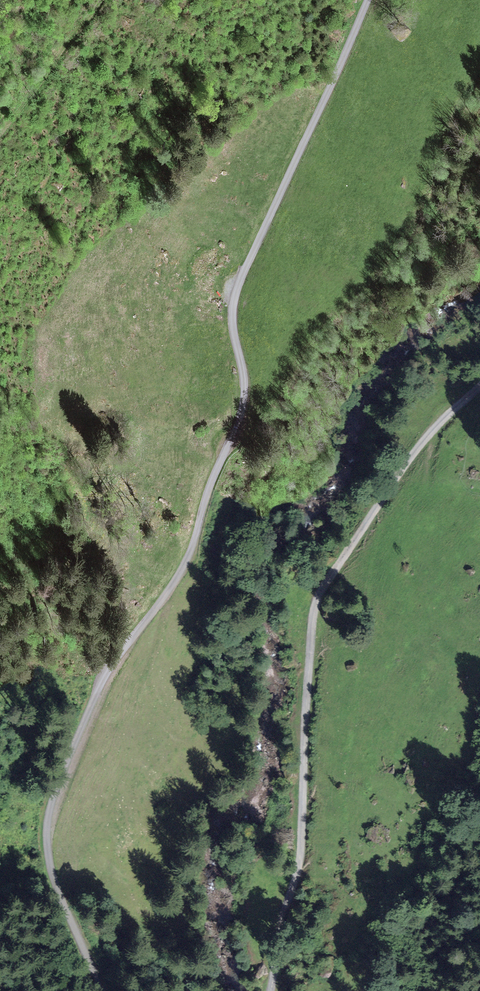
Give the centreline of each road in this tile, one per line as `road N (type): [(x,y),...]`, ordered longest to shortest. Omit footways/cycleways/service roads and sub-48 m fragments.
road 1 (unclassified): [(367,0),(235,298),(244,399),(189,559),(108,668),(49,809),(57,884),(101,990)]
road 2 (unclassified): [(268,990),(300,858),(312,619),(331,564),(479,381)]

